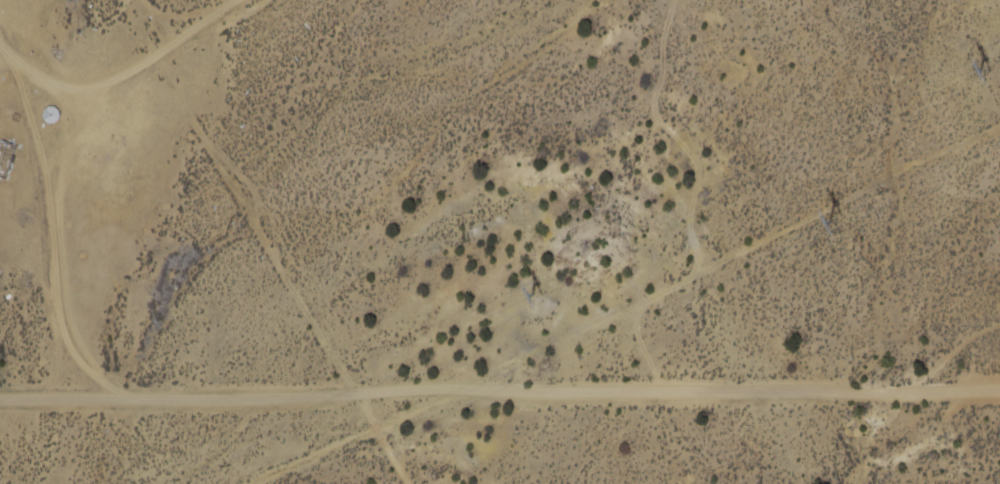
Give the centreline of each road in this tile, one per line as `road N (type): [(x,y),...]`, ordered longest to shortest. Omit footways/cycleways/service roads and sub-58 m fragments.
road 1 (track): [(0,404),(853,391),(999,397)]
road 2 (track): [(296,483),(999,129)]

